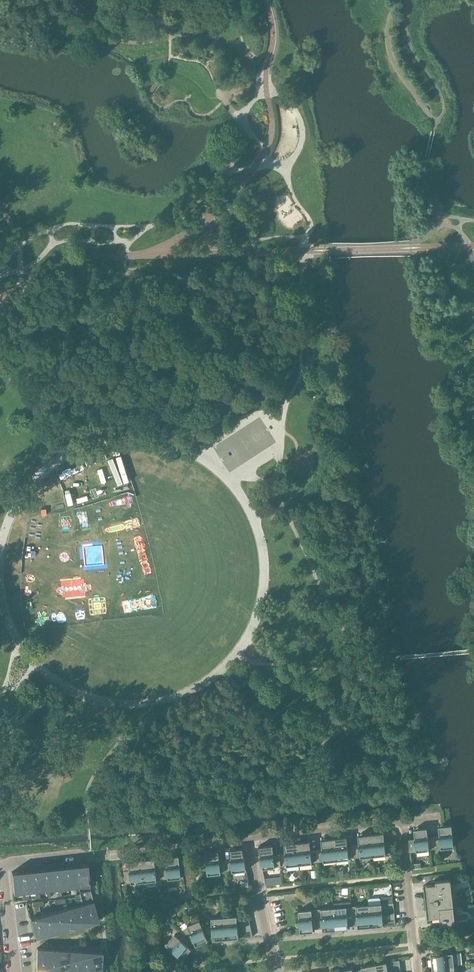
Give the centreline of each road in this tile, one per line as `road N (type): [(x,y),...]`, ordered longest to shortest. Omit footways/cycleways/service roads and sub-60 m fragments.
road 1 (residential): [(1,863),(248,840)]
road 2 (residential): [(248,840),(401,823)]
road 3 (residential): [(401,823),(417,971)]
road 4 (residential): [(276,971),(248,840)]

